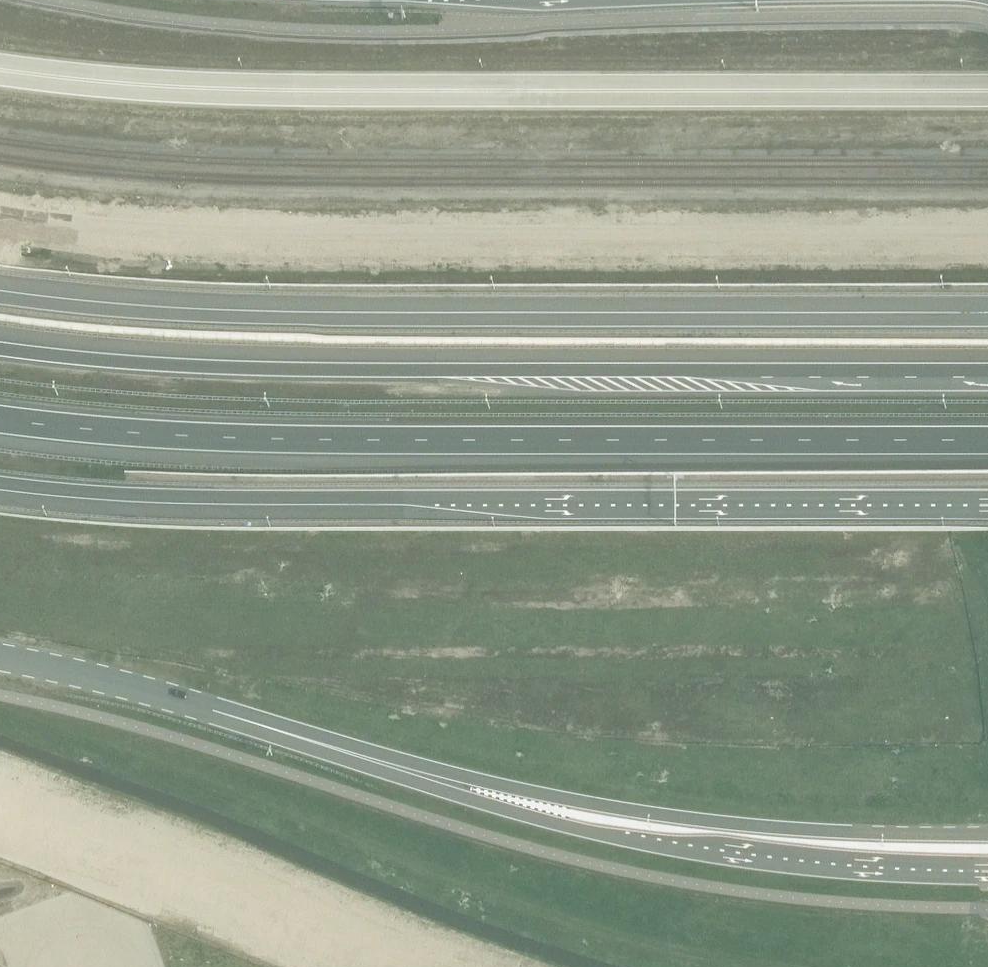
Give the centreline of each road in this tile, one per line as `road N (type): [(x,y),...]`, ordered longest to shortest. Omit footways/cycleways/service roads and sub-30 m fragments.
road 1 (trunk): [(987,376),(205,365),(0,346)]
road 2 (trunk): [(0,420),(163,436),(987,441)]
road 3 (secondary): [(987,318),(186,314),(0,297)]
road 4 (trunk): [(0,485),(214,503),(987,504)]
road 5 (unclassified): [(449,782),(573,824),(707,848),(987,869)]
road 6 (unclassified): [(987,833),(855,832),(449,782)]
road 7 (unclassified): [(0,657),(449,782)]

